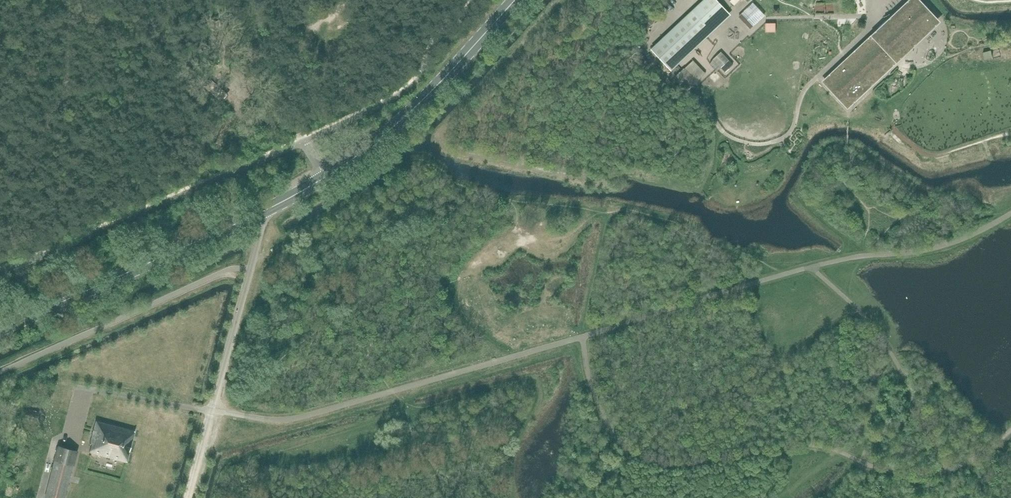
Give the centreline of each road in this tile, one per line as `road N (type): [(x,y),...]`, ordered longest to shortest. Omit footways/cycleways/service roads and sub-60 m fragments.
road 1 (tertiary): [(0,330),(326,177),(398,123),(515,0)]
road 2 (track): [(251,272),(210,411)]

